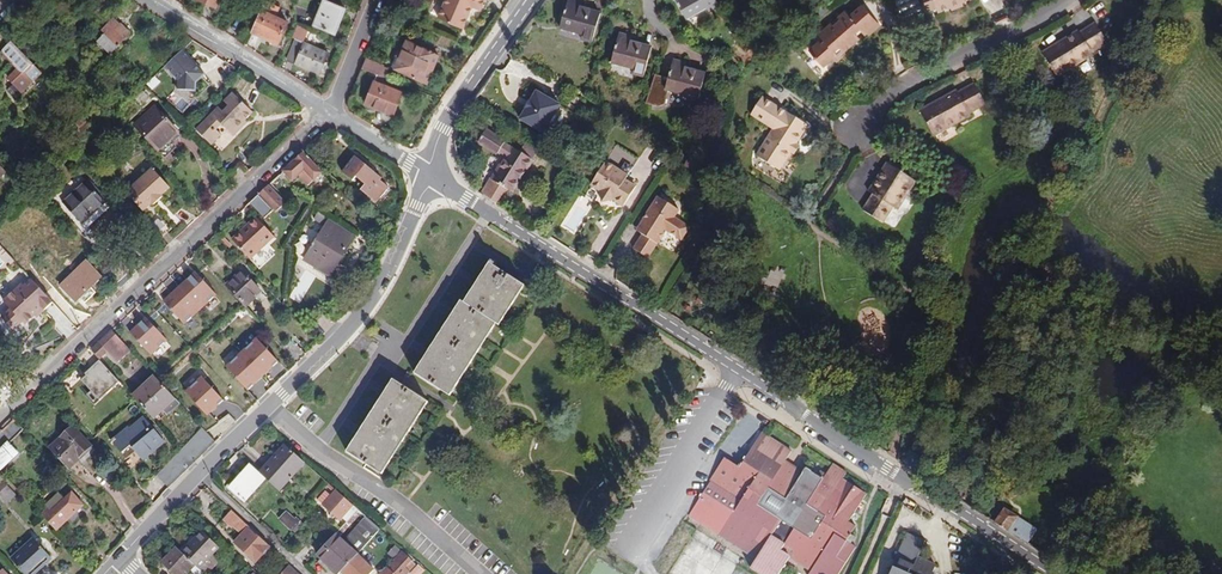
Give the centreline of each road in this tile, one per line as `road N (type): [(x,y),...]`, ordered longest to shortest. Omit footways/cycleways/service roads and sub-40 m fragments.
road 1 (tertiary): [(1059,573),(430,176)]
road 2 (residential): [(121,559),(197,473),(348,332),(392,265),(430,176)]
road 3 (residential): [(329,113),(0,415)]
road 4 (residential): [(857,128),(910,80),(1069,0)]
road 5 (residential): [(329,113),(153,0)]
road 6 (tertiary): [(528,0),(443,129),(430,176)]
road 7 (residential): [(376,0),(329,113)]

